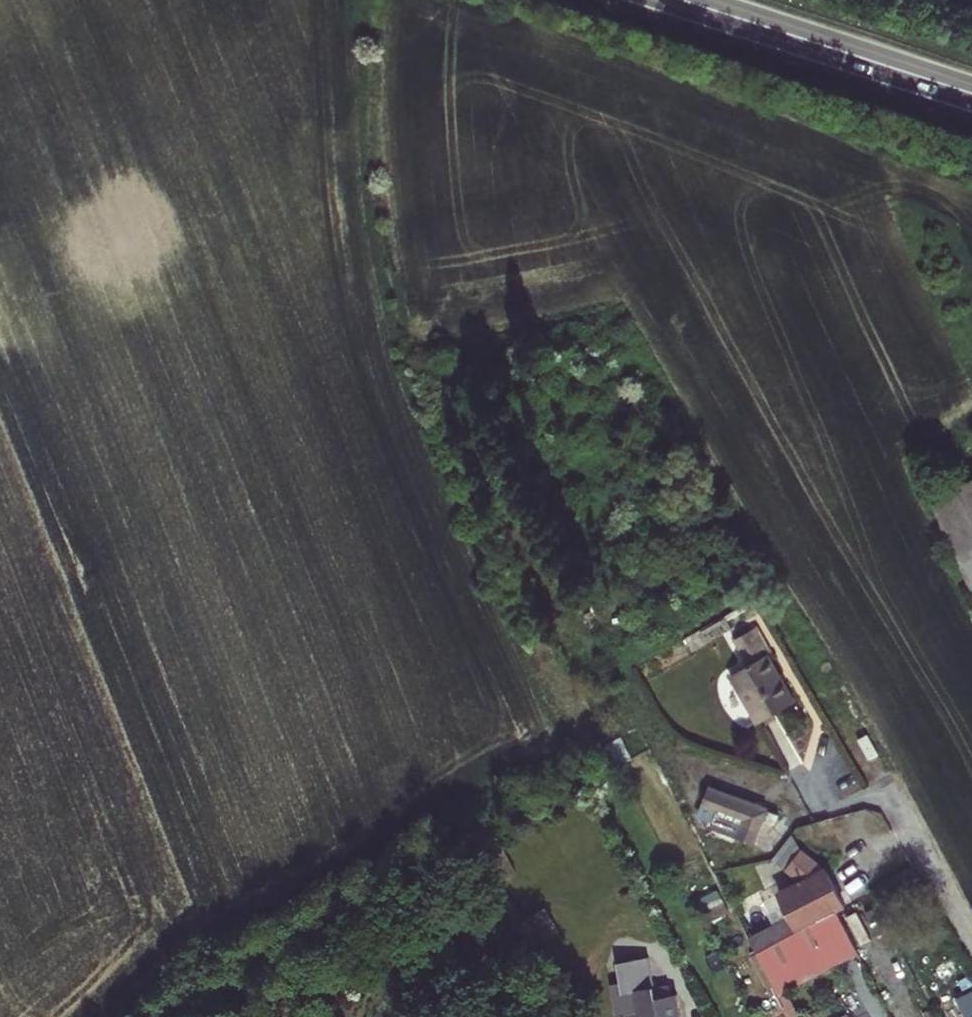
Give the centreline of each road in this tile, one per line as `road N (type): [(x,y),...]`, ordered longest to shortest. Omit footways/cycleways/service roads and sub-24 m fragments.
road 1 (residential): [(633,683),(663,746),(796,786),(833,812),(893,801),(971,941)]
road 2 (secondary): [(685,0),(971,93)]

